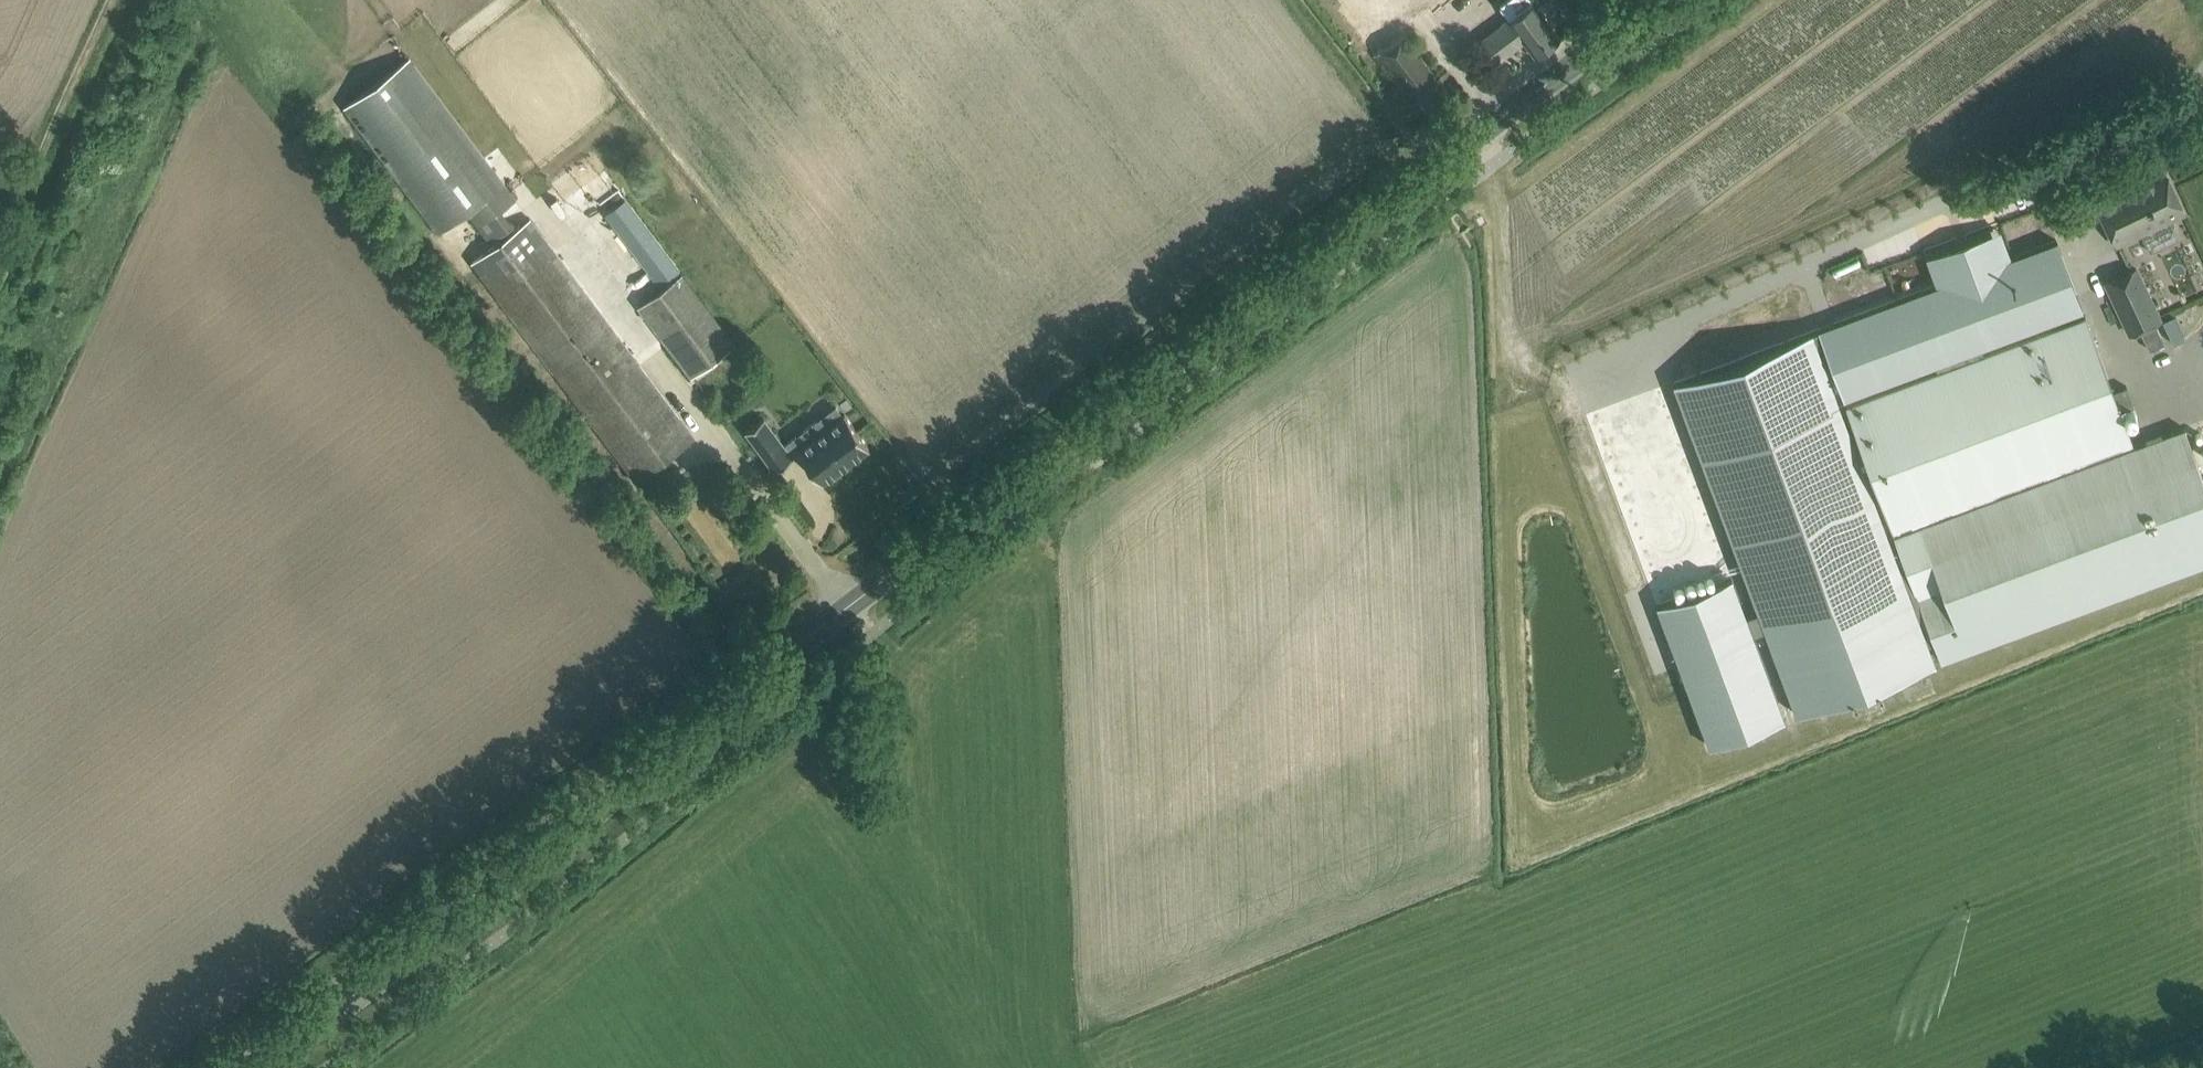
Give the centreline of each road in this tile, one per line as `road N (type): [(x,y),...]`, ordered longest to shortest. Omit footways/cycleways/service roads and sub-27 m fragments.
road 1 (tertiary): [(1664,0),(1162,371),(259,1067)]
road 2 (track): [(116,0),(0,275)]

